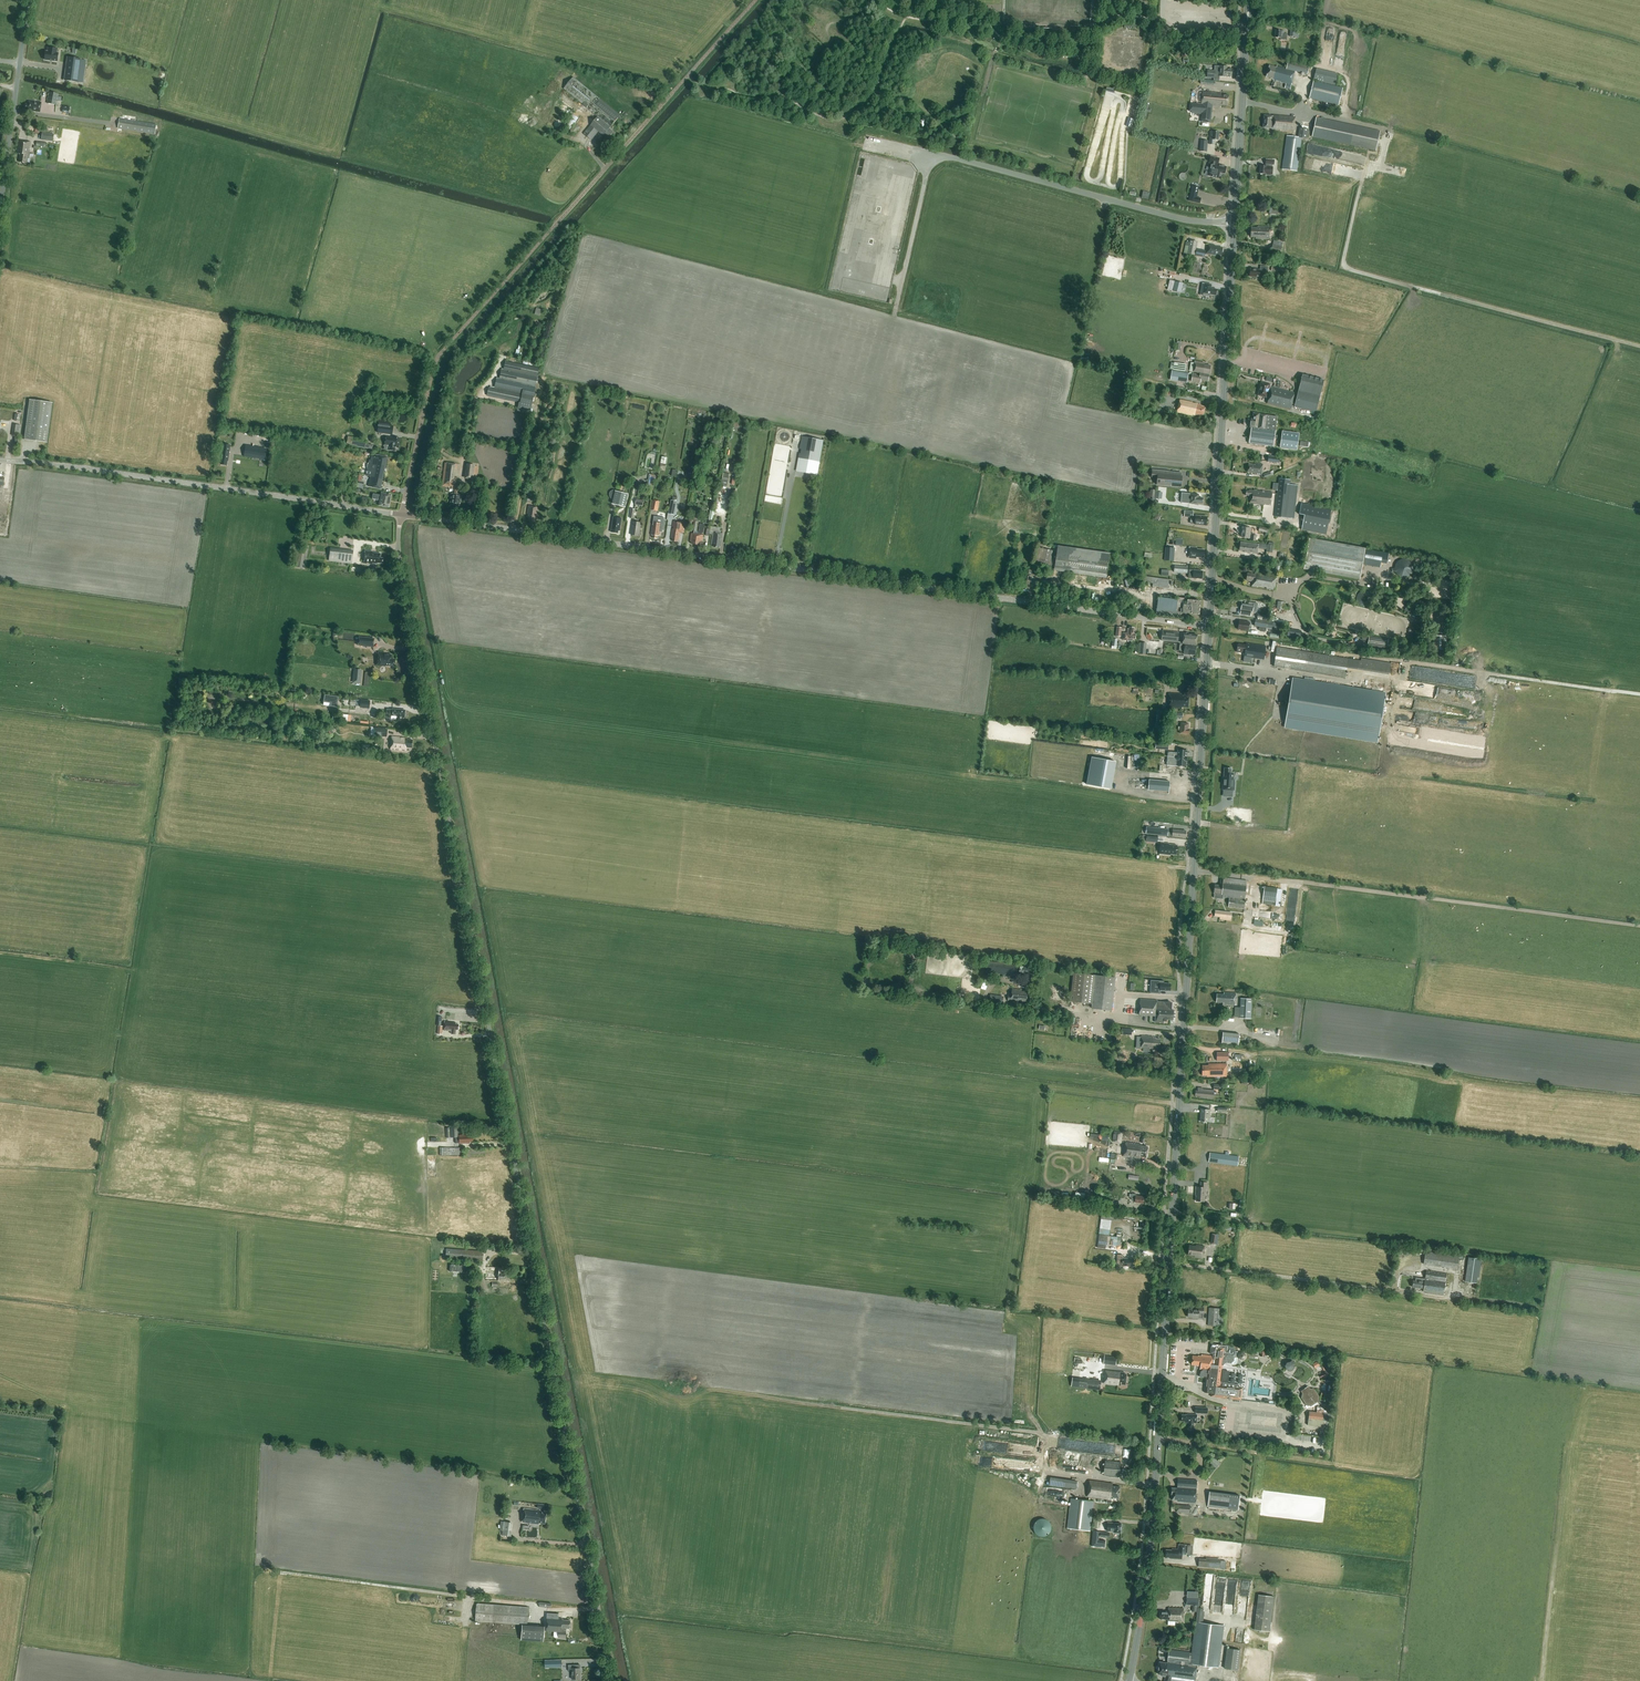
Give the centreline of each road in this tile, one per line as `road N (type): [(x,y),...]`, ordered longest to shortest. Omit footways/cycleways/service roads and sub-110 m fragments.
road 1 (unclassified): [(611,1680),(402,571),(401,515)]
road 2 (secondary): [(1128,1680),(1152,1525),(1209,627)]
road 3 (tertiary): [(1209,627),(401,515)]
road 4 (secondary): [(1209,627),(1249,0)]
road 5 (track): [(1172,1212),(1639,1269)]
road 6 (tertiary): [(401,515),(0,462)]
road 7 (unclassified): [(0,211),(30,0)]
road 8 (track): [(511,530),(541,379)]

